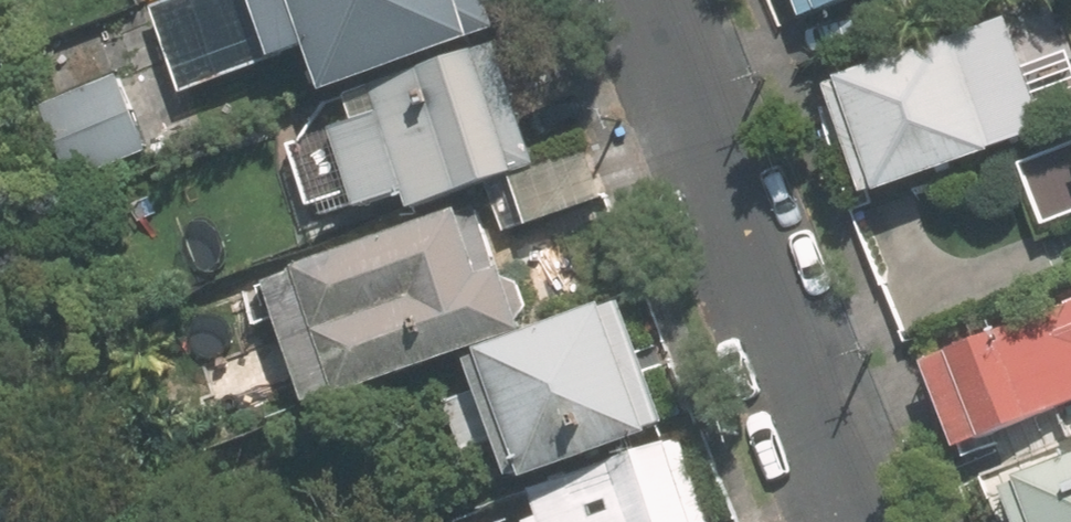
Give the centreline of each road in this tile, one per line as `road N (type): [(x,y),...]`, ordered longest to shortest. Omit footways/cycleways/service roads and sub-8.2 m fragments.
road 1 (residential): [(851,521),(647,0)]

